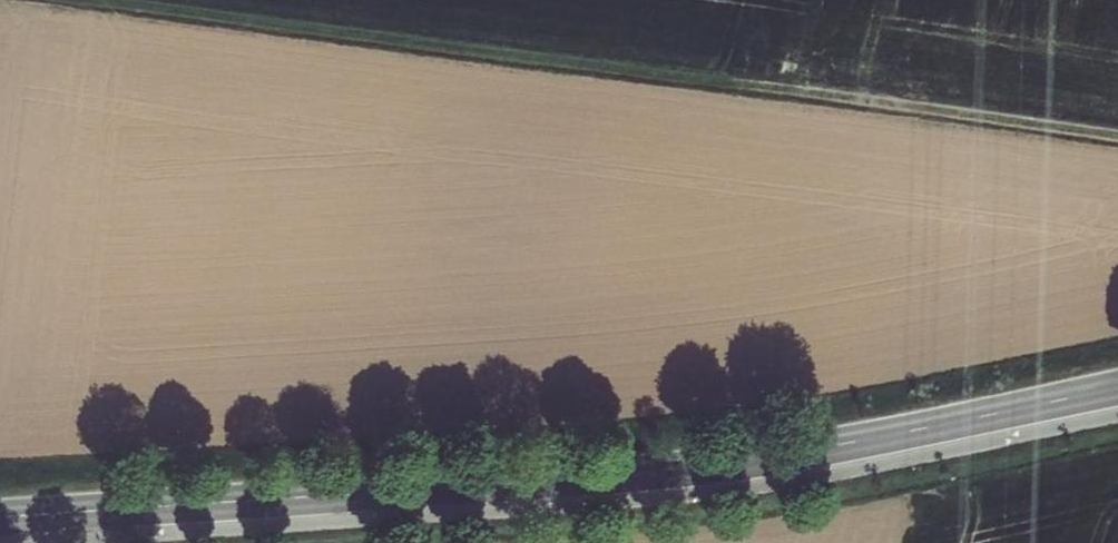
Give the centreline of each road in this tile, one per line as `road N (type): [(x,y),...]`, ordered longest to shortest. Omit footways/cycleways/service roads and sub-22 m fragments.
road 1 (primary): [(0,516),(679,470),(1117,387)]
road 2 (track): [(43,0),(1117,129)]

